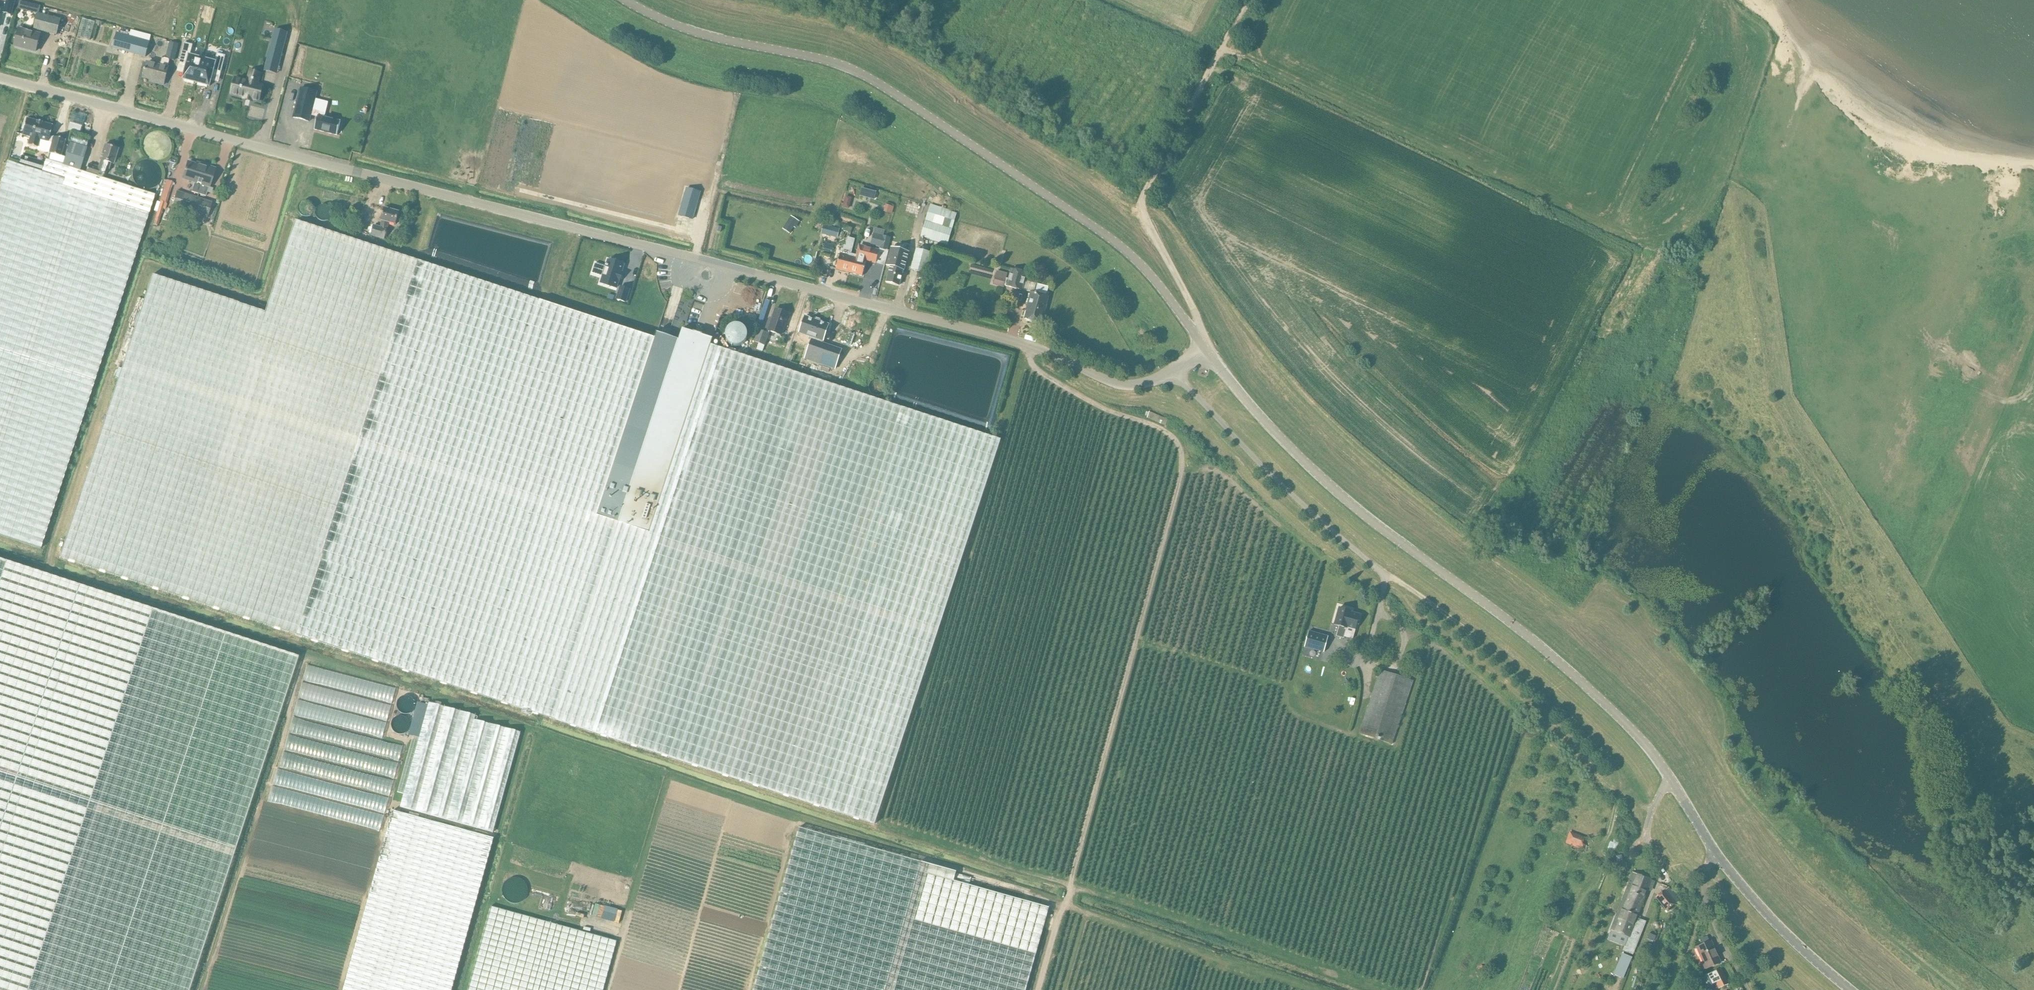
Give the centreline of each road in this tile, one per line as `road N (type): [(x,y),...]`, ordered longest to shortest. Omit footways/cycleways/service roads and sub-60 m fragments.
road 1 (unclassified): [(1025,344),(0,78)]
road 2 (tertiary): [(1850,989),(1737,879),(1621,717),(1312,469),(1204,346)]
road 3 (unclassified): [(1040,989),(1183,456),(1172,435),(1101,406),(1033,366),(1025,344)]
road 4 (tertiary): [(1204,346),(1116,243),(885,88),(823,60),(687,30),(625,0)]
road 5 (track): [(1222,45),(1620,230)]
road 6 (track): [(1650,814),(1567,715),(1388,577)]
road 7 (track): [(1194,311),(1143,200),(1248,0)]
road 8 (track): [(695,260),(719,163),(501,107)]
road 9 (unclassified): [(1388,577),(1254,455),(1174,369)]
road 10 (unclassified): [(1174,369),(1134,385),(1025,344)]
road 11 (track): [(1135,641),(1287,687)]

